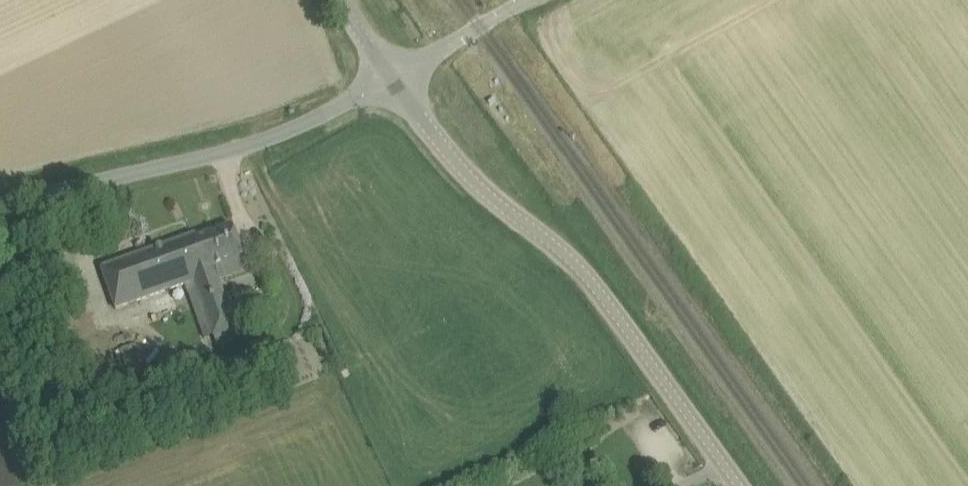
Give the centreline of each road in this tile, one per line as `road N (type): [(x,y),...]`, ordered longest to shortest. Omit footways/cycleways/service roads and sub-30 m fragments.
road 1 (unclassified): [(742,485),(612,301),(562,248),(478,184),(396,78)]
road 2 (unclassified): [(0,199),(272,136),(396,78)]
road 3 (unclassified): [(396,78),(523,0)]

